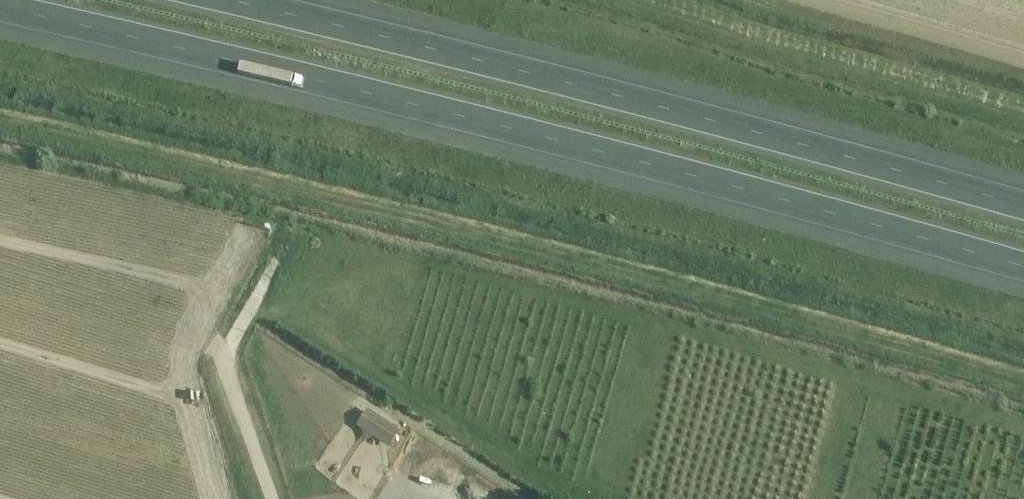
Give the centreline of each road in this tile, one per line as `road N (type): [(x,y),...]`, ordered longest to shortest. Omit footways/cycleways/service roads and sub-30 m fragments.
road 1 (motorway): [(0,7),(546,138),(1023,268)]
road 2 (motorway): [(1023,206),(230,0)]
road 3 (track): [(256,302),(224,358),(271,498)]

